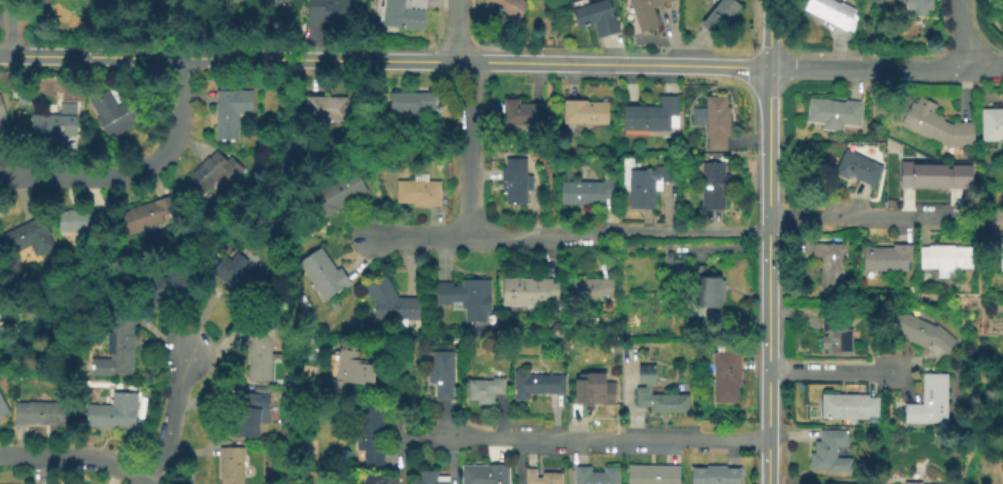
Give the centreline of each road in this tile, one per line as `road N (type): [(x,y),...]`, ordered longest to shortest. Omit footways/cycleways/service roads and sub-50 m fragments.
road 1 (tertiary): [(766,66),(181,56)]
road 2 (tertiary): [(766,66),(766,483)]
road 3 (residential): [(767,223),(743,231),(587,237),(372,237)]
road 4 (residential): [(766,438),(447,435)]
road 5 (residential): [(181,56),(179,129),(156,163),(121,177),(0,181)]
road 6 (residential): [(979,217),(797,215),(767,223)]
road 7 (residential): [(966,70),(766,66)]
road 8 (residential): [(465,60),(469,237)]
road 9 (tertiary): [(181,56),(9,54)]
road 10 (residential): [(143,483),(98,460),(0,455)]
road 11 (residential): [(188,353),(164,456),(143,483)]
road 12 (residential): [(893,371),(768,370)]

